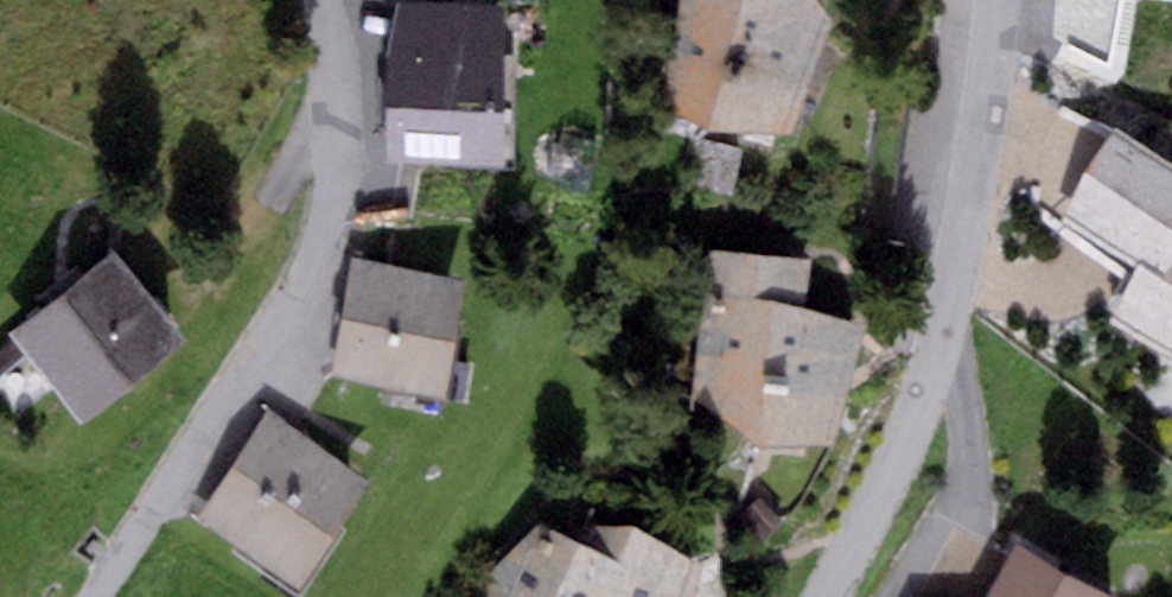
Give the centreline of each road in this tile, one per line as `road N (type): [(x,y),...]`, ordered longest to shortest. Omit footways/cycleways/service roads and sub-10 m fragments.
road 1 (residential): [(98,596),(297,288),(320,237),(336,153),(319,0)]
road 2 (residential): [(823,596),(883,483),(944,324),(975,166),(993,0)]

